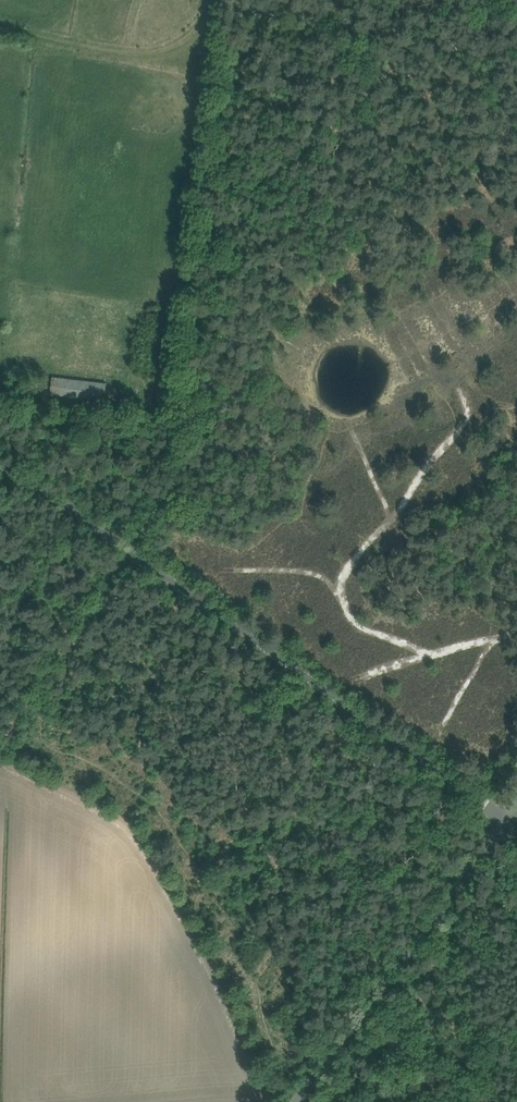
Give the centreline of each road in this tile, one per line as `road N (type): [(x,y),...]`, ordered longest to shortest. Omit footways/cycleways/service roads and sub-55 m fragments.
road 1 (unclassified): [(511,822),(238,622),(0,460)]
road 2 (unclassified): [(294,1101),(379,972),(511,822)]
road 3 (track): [(130,550),(3,749)]

